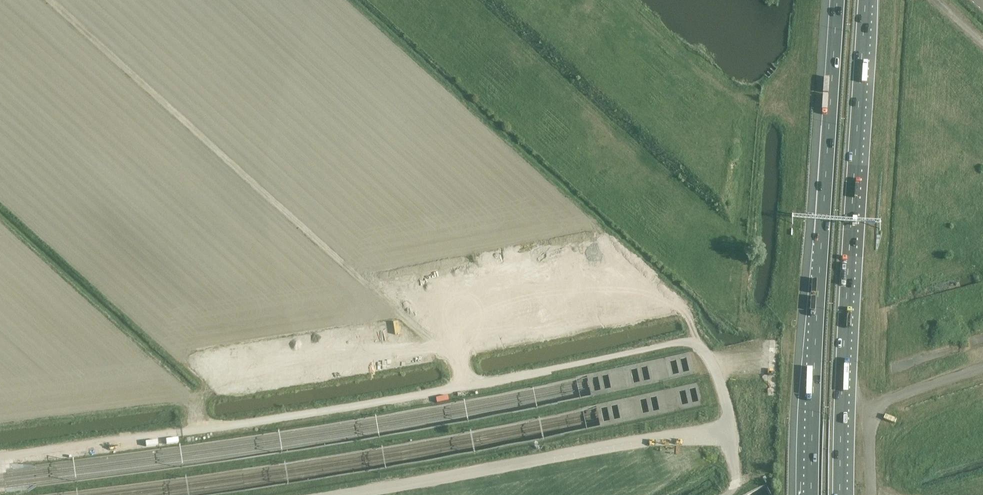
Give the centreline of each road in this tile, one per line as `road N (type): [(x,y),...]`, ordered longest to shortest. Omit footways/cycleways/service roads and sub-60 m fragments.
road 1 (motorway): [(838,0),(810,494)]
road 2 (motorway): [(841,494),(865,0)]

